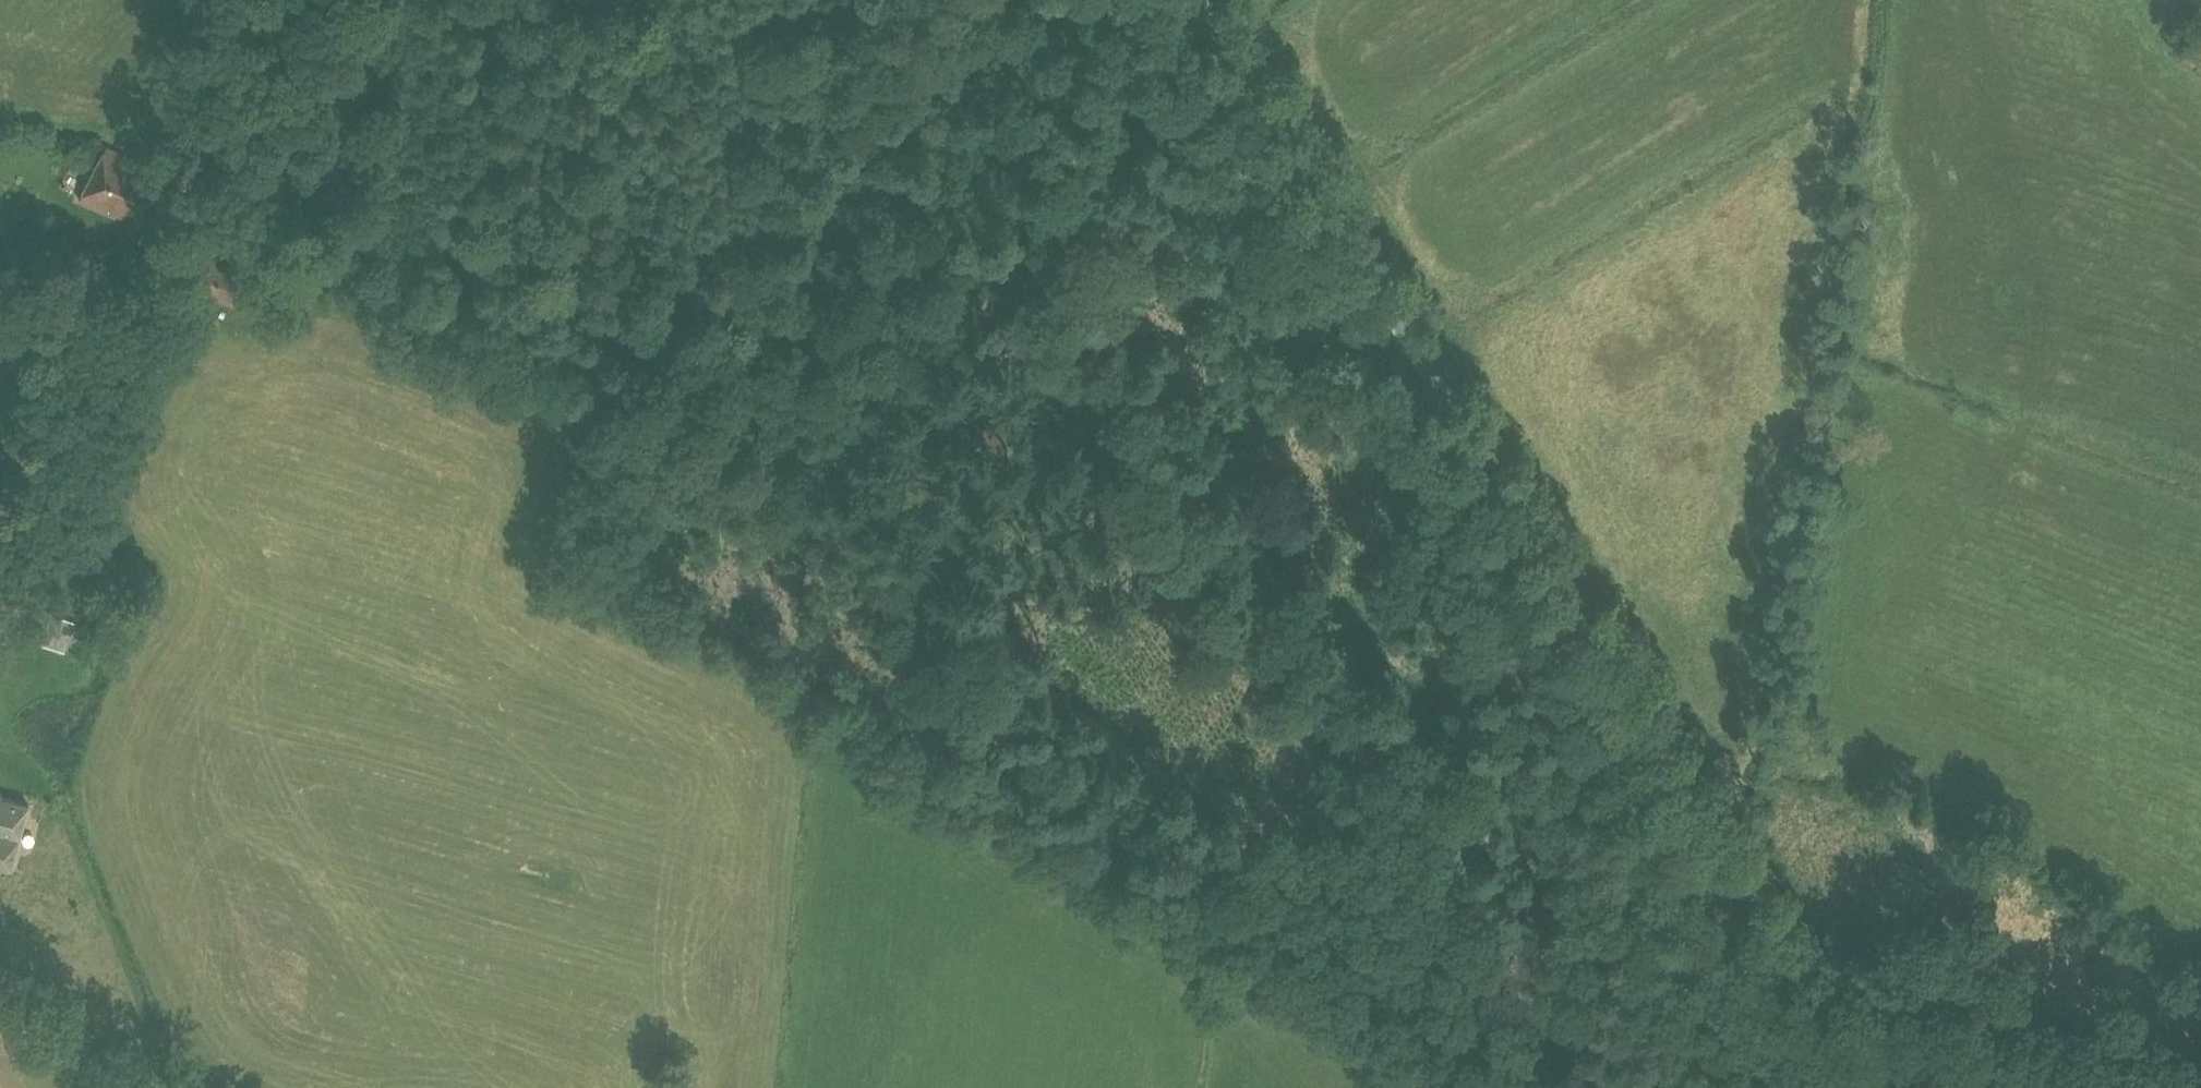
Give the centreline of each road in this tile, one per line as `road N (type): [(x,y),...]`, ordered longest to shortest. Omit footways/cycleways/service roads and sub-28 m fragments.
road 1 (unclassified): [(1872,1087),(1208,0)]
road 2 (unclassified): [(0,645),(166,293),(253,0)]
road 3 (track): [(1849,1050),(2108,1060),(2200,1075)]

